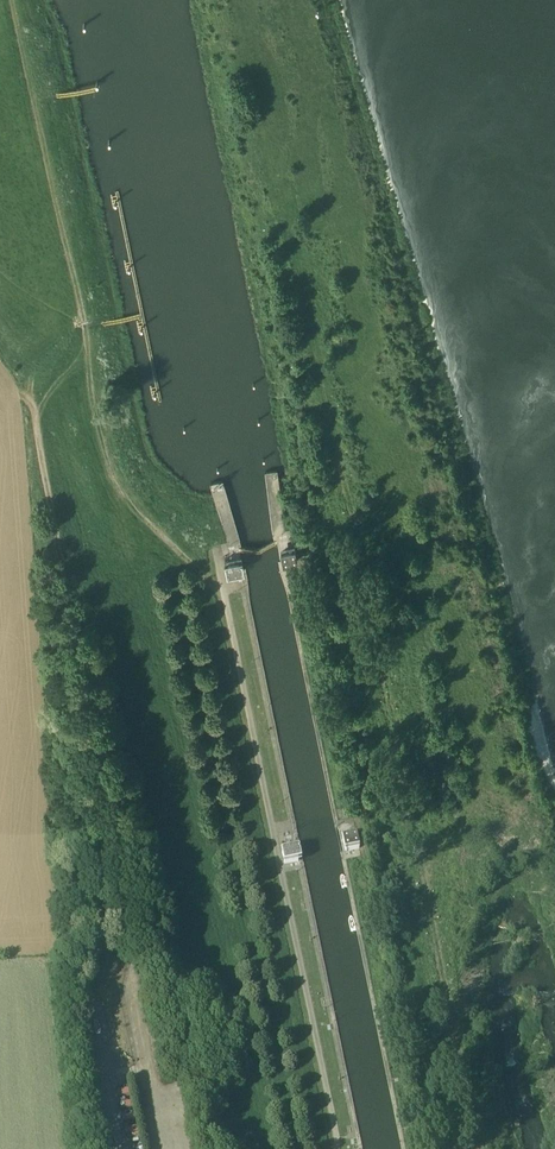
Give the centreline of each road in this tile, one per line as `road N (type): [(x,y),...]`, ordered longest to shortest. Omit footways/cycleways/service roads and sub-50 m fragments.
road 1 (track): [(133,951),(33,415)]
road 2 (track): [(85,326),(16,0)]
road 3 (unclassified): [(169,1148),(133,951)]

